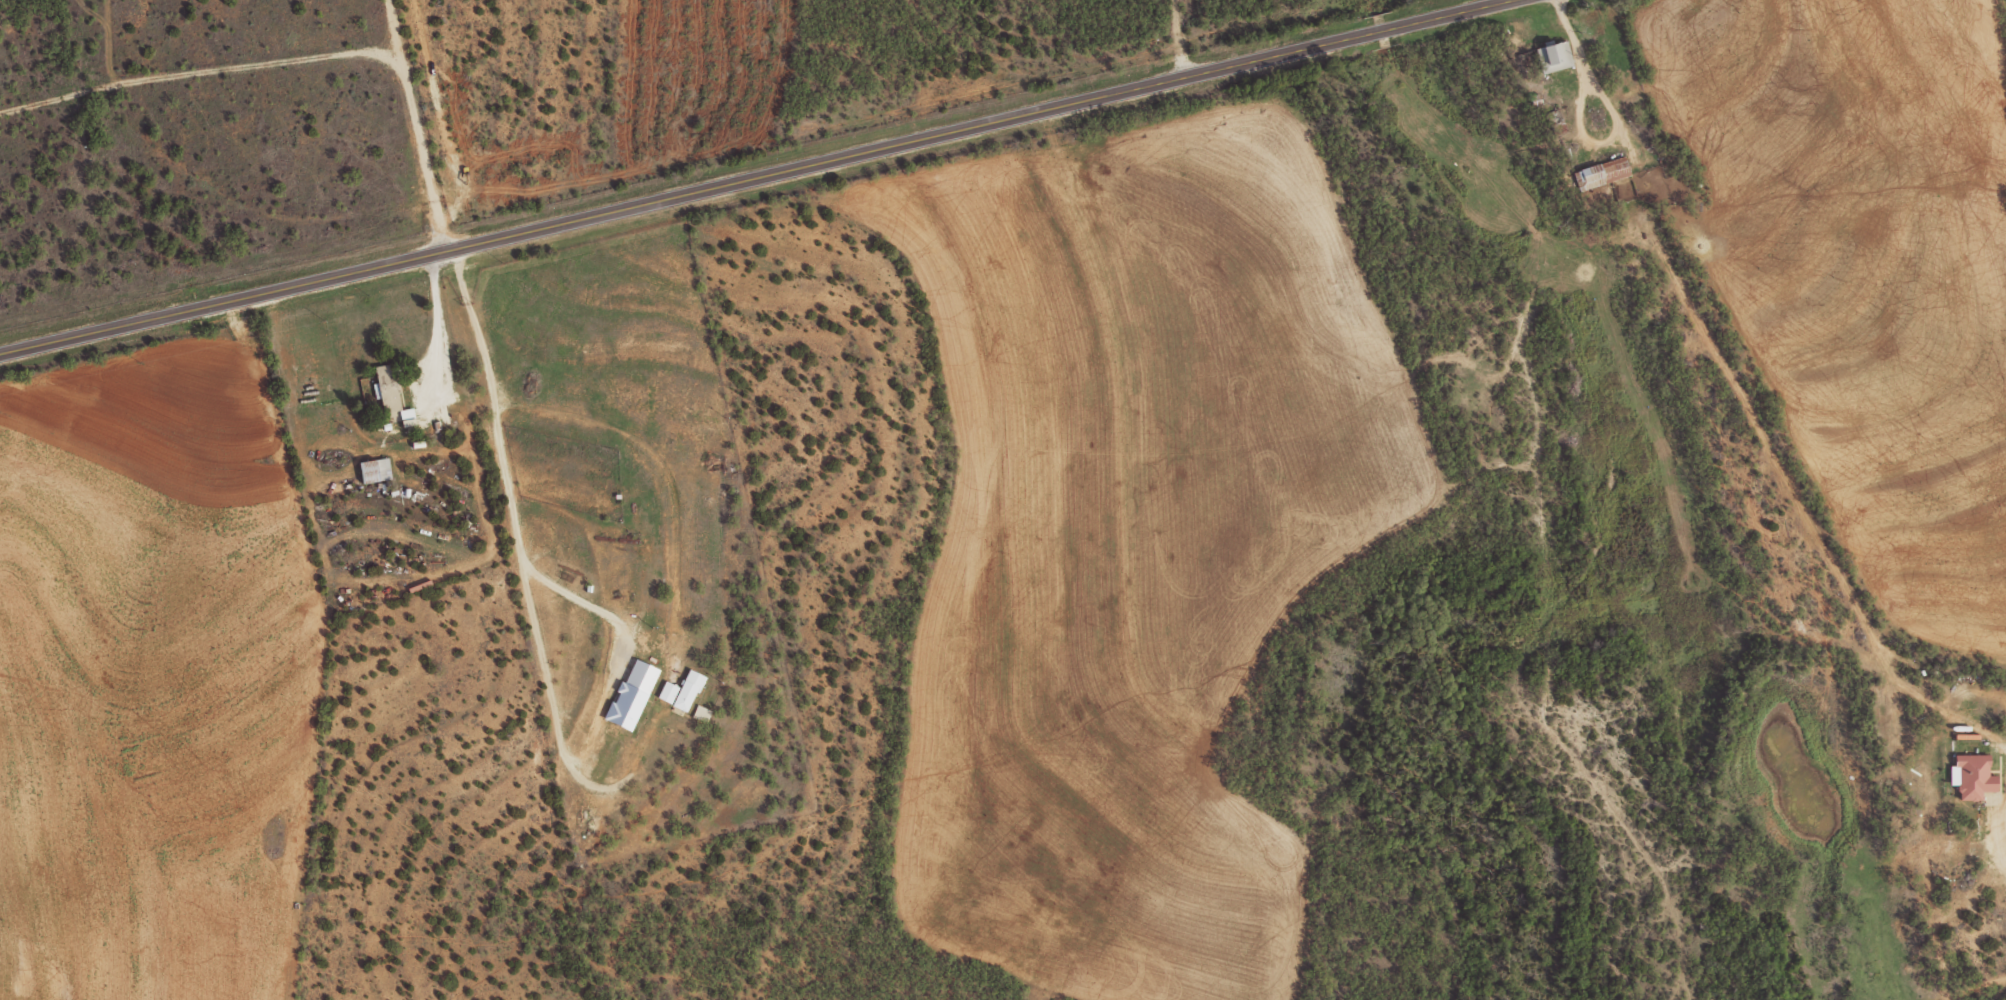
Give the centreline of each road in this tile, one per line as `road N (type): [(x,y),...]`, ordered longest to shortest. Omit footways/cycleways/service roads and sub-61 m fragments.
road 1 (tertiary): [(0,351),(1508,0)]

